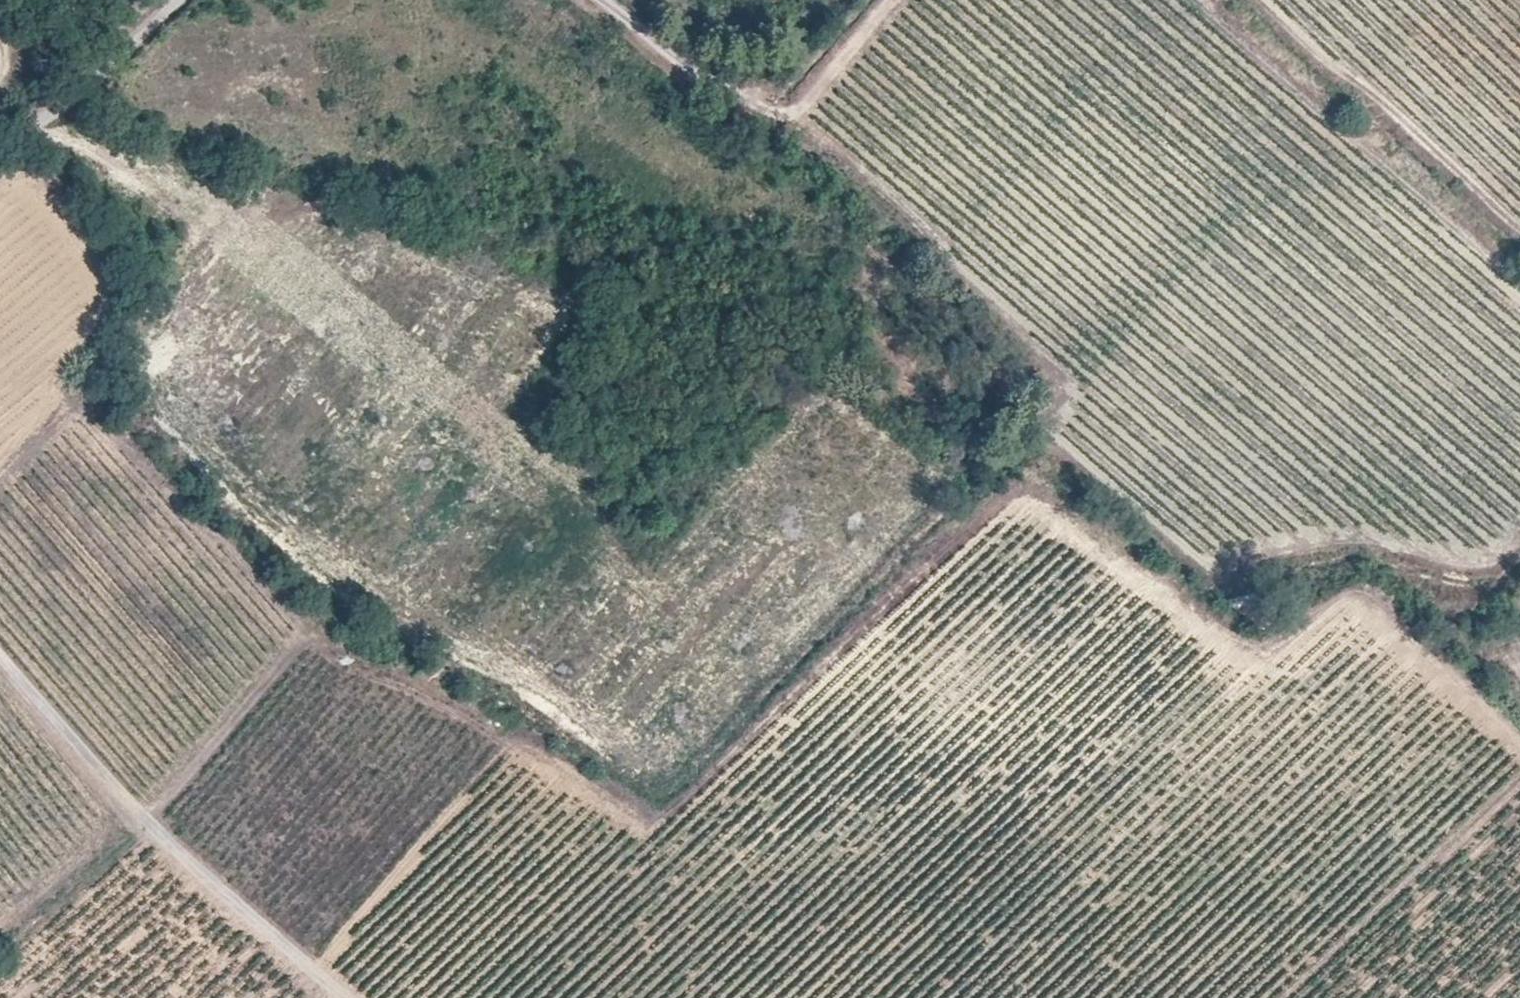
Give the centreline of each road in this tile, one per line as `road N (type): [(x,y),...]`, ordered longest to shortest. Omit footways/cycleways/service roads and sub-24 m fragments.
road 1 (unclassified): [(0,659),(170,846),(346,997)]
road 2 (unclassified): [(176,0),(76,98),(0,138)]
road 3 (track): [(588,0),(762,124)]

